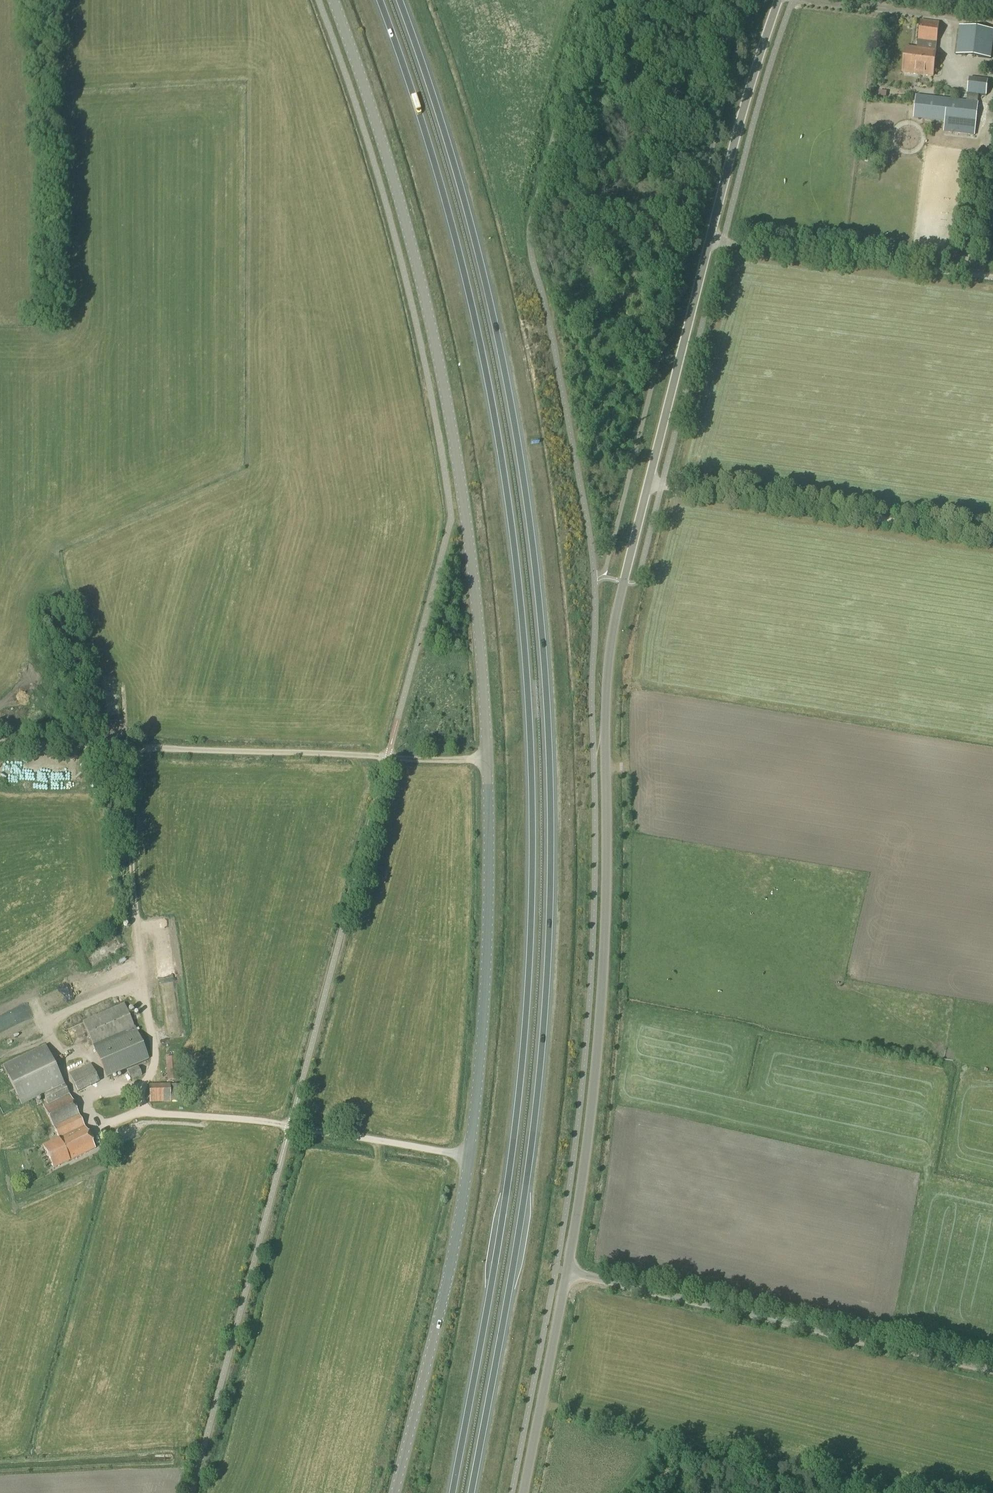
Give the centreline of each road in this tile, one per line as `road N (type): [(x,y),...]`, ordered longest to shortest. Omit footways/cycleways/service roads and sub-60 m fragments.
road 1 (trunk): [(472,1492),(532,1163),(552,924),(551,743),(510,398),(451,153),(399,0)]
road 2 (trunk): [(379,0),(433,159),(490,401),(527,734),(523,1037),(450,1492)]
road 3 (tertiary): [(332,0),(415,257),(467,517),(489,842),(469,1157)]
road 4 (unclassified): [(568,1271),(604,944),(605,695),(613,625),(709,239)]
road 5 (track): [(487,759),(0,743)]
road 6 (unclassified): [(992,1370),(568,1271)]
road 7 (tertiary): [(394,1492),(469,1157)]
road 8 (track): [(469,1157),(158,1111)]
road 9 (unclassified): [(992,277),(709,239)]
road 10 (unclassified): [(709,239),(778,0)]
road 11 (unclassified): [(568,1271),(524,1492)]

